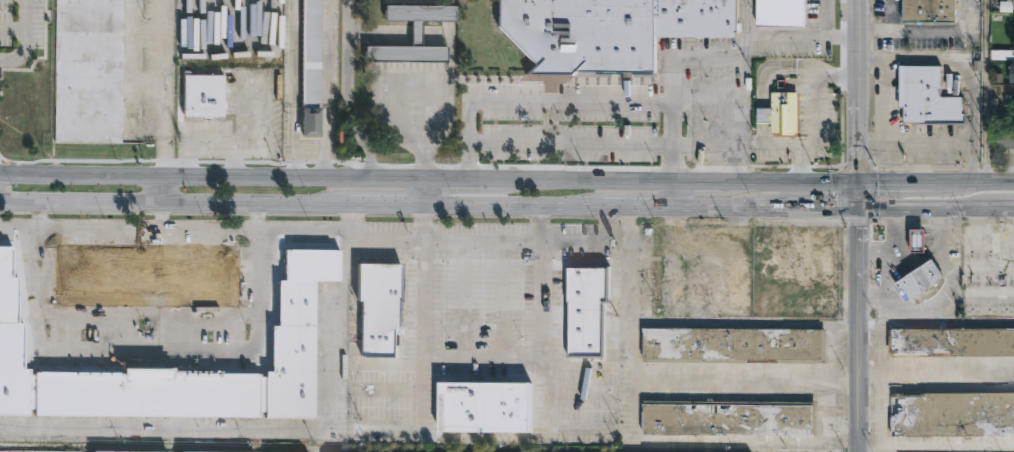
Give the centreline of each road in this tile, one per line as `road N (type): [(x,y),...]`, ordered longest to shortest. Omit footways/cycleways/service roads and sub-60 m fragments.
road 1 (secondary): [(426,180),(0,174)]
road 2 (secondary): [(0,203),(426,208)]
road 3 (secondary): [(683,182),(538,181)]
road 4 (secondary): [(426,208),(568,208)]
road 5 (secondary): [(718,208),(859,209)]
road 6 (residential): [(861,323),(862,451)]
road 7 (secondary): [(986,182),(858,182)]

